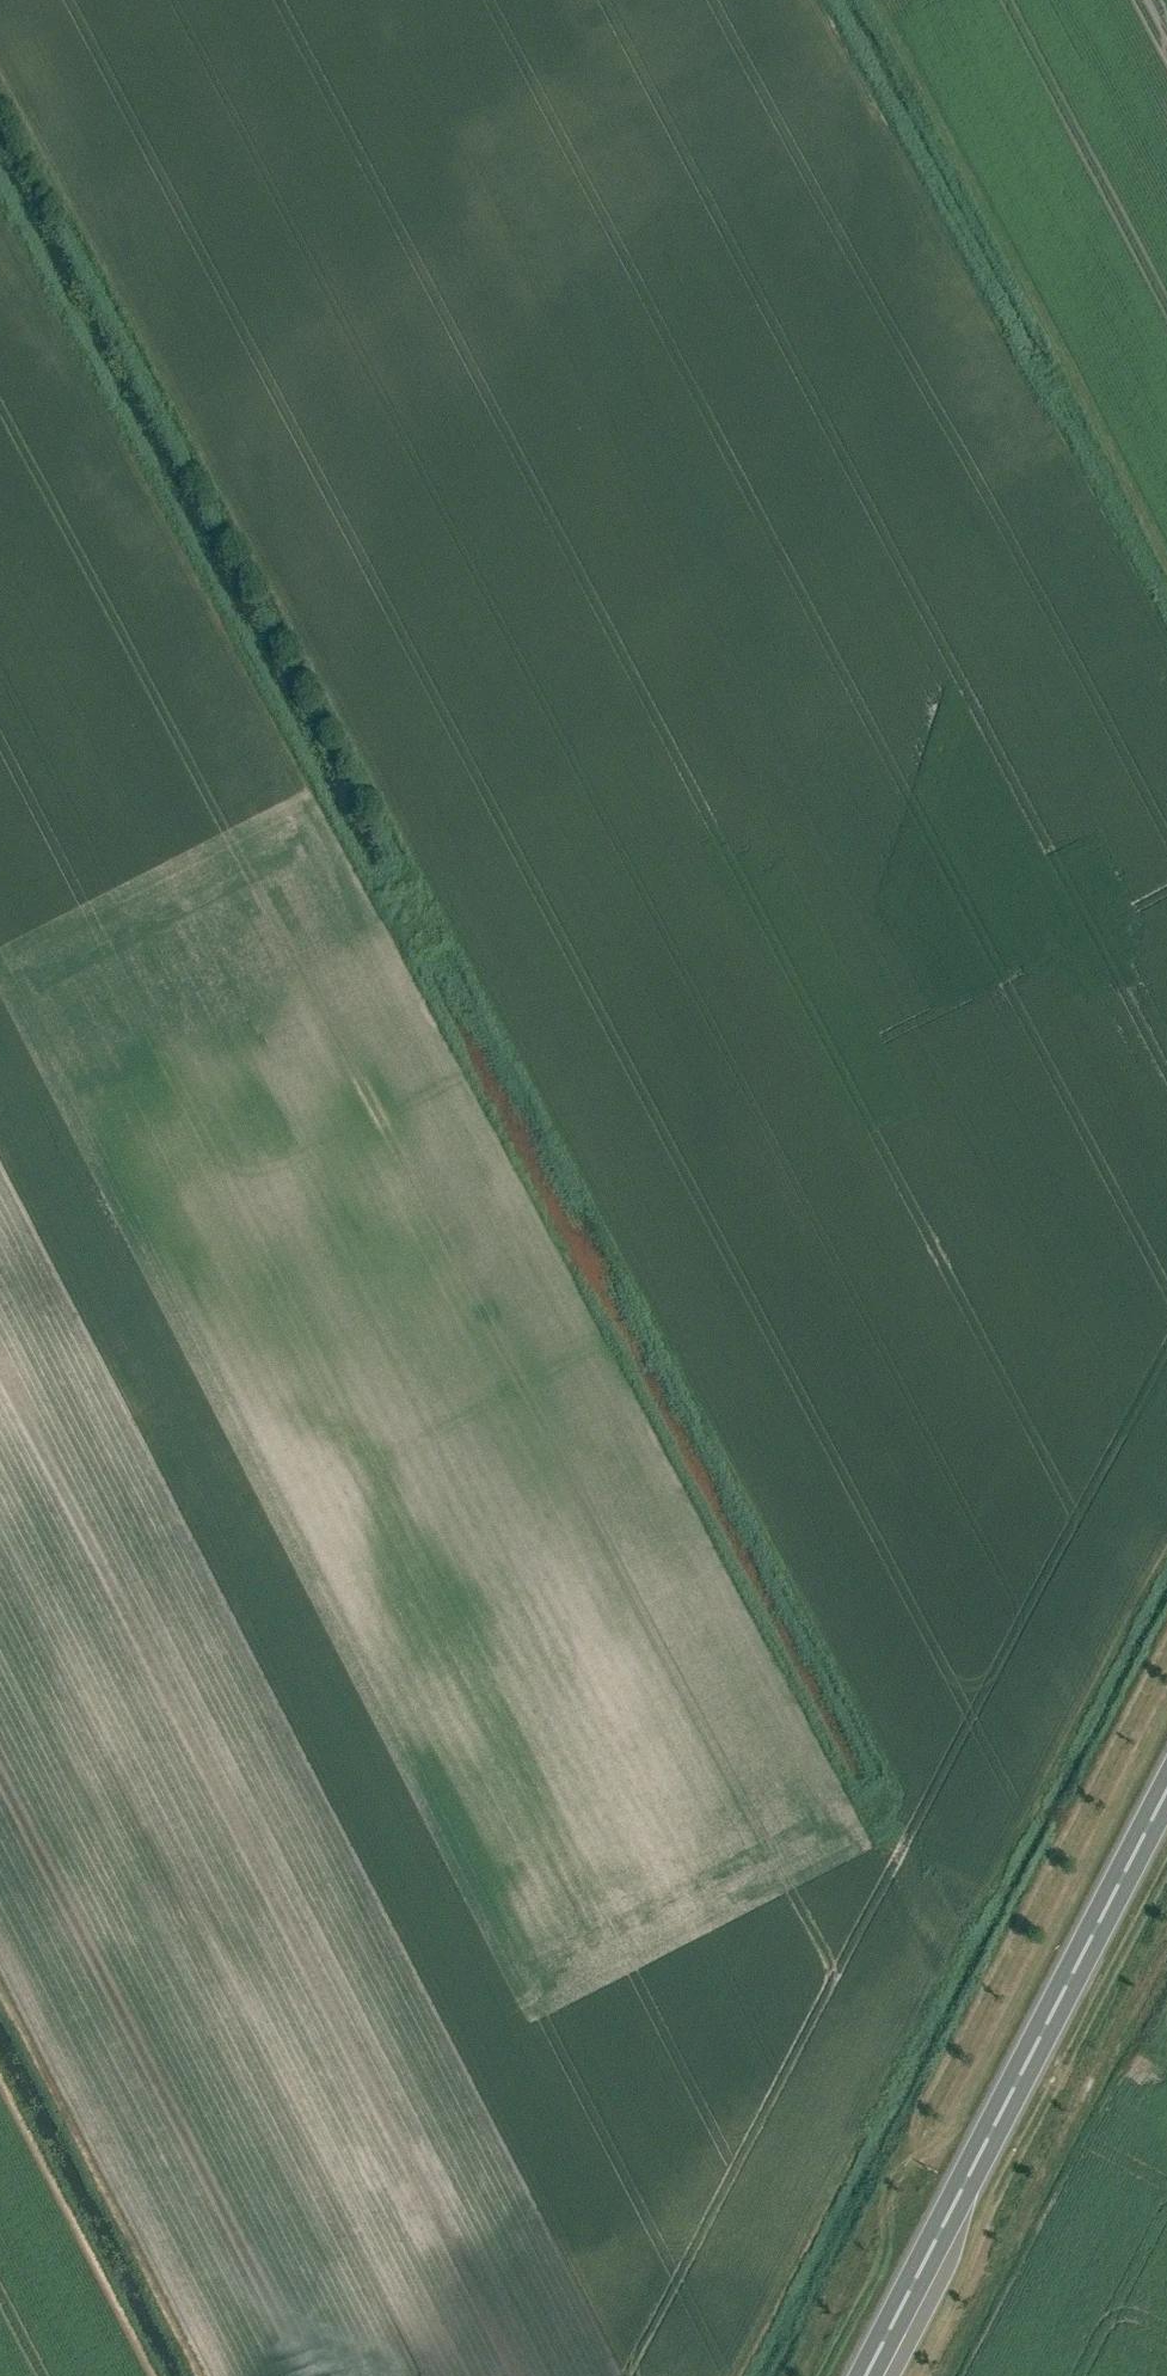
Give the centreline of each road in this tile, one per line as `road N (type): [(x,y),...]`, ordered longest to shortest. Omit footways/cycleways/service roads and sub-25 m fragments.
road 1 (trunk): [(878,2375),(1166,1814)]

